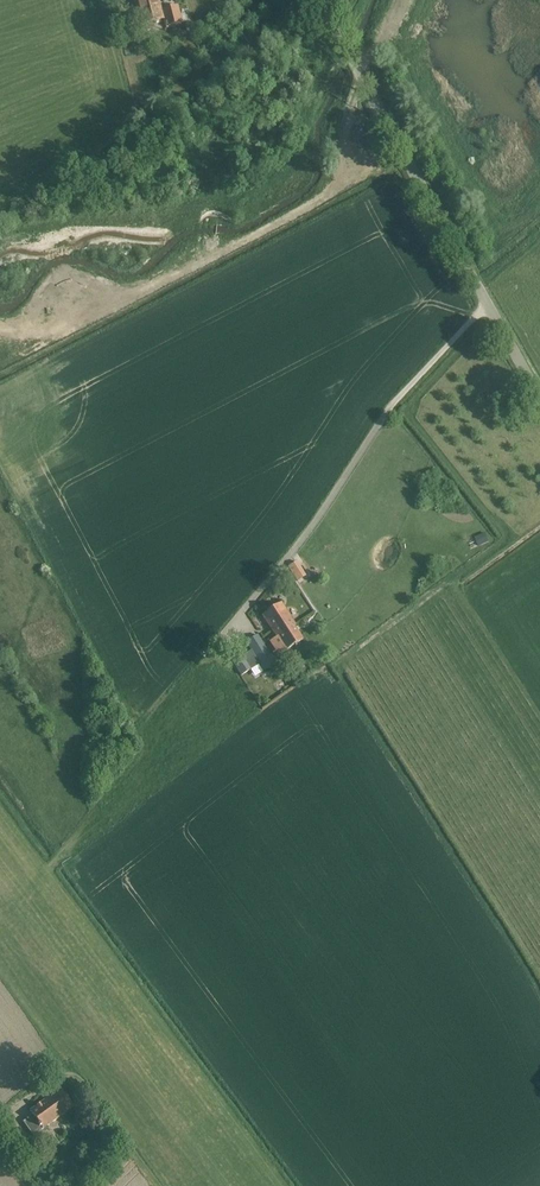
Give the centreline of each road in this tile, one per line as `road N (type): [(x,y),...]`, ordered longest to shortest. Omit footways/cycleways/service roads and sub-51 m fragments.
road 1 (unclassified): [(224,632),(287,560),(385,412),(483,302)]
road 2 (unclassified): [(483,302),(370,92),(310,0)]

